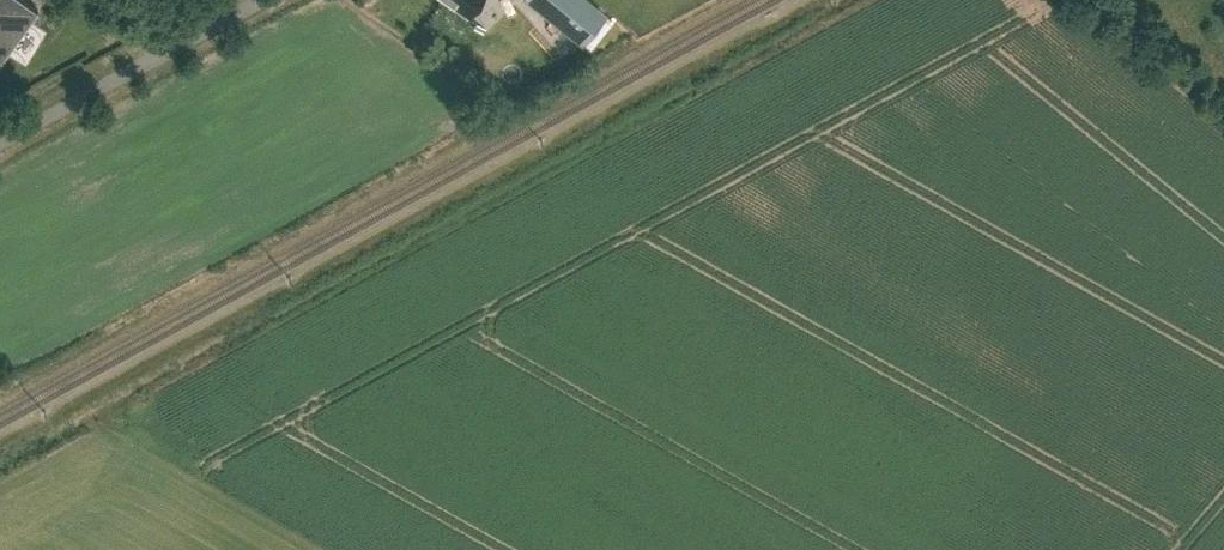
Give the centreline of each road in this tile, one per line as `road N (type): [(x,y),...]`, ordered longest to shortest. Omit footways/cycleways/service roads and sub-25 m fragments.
road 1 (unclassified): [(0,142),(257,0)]

